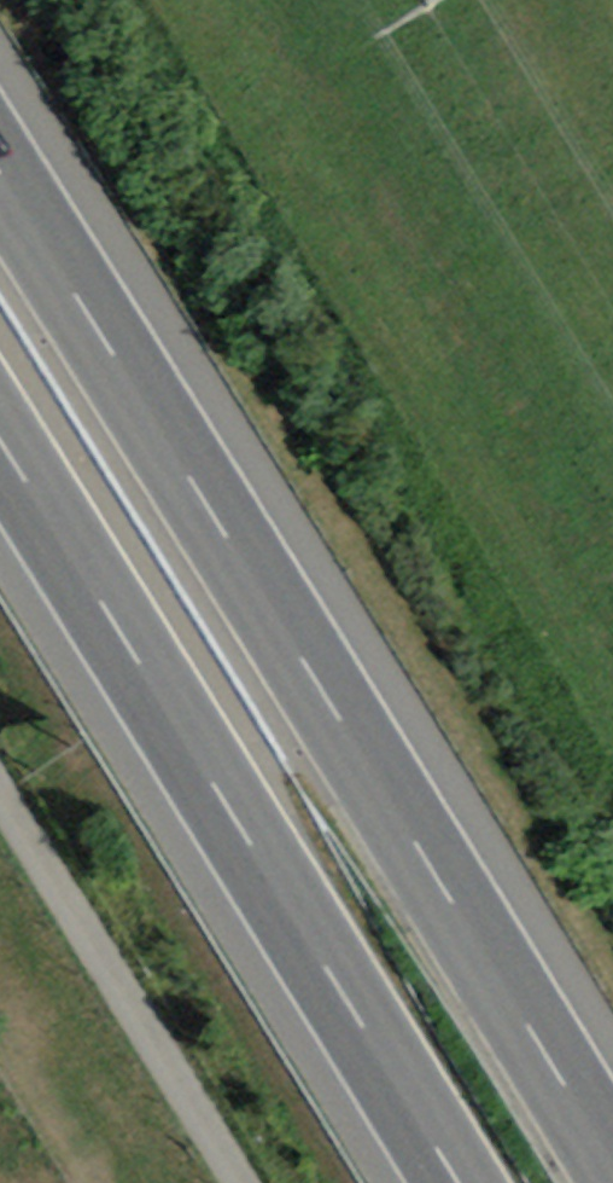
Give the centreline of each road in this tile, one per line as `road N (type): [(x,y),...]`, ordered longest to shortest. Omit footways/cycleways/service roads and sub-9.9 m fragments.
road 1 (motorway): [(606,1182),(0,189)]
road 2 (motorway): [(0,460),(444,1182)]
road 3 (unclassified): [(0,791),(237,1182)]

